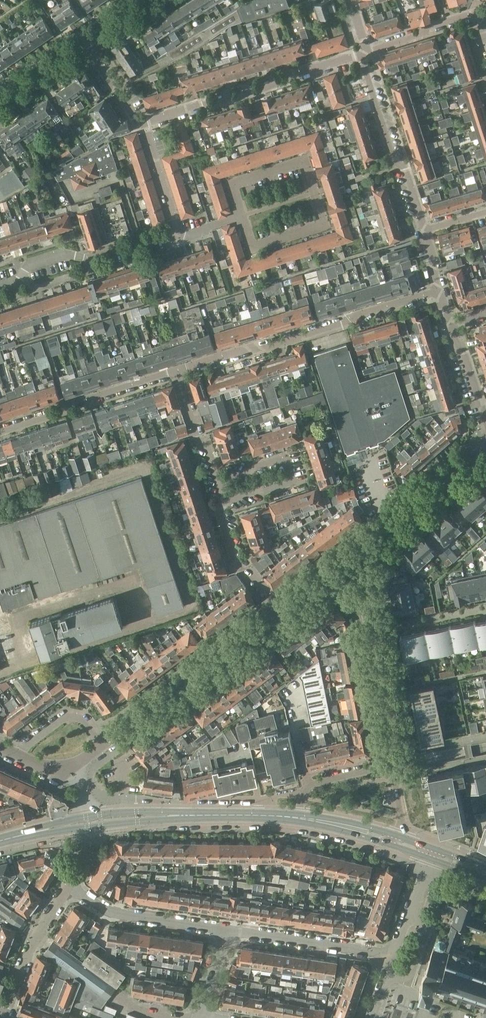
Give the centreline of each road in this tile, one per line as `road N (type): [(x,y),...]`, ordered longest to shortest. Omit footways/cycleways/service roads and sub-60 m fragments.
road 1 (residential): [(177,369),(440,290)]
road 2 (residential): [(140,122),(361,53)]
road 3 (residential): [(391,775),(400,773),(354,557)]
road 4 (residential): [(101,744),(283,609)]
road 5 (residential): [(0,287),(18,281),(29,264),(180,232)]
road 6 (residential): [(425,230),(361,53)]
road 7 (residential): [(0,428),(177,369)]
road 8 (residential): [(306,161),(326,224),(251,246),(241,216)]
road 9 (residential): [(354,557),(485,446)]
road 10 (residential): [(229,932),(110,911),(69,887)]
road 11 (residential): [(395,956),(229,932)]
road 12 (residential): [(225,499),(290,481),(284,458),(218,475)]
road 13 (residential): [(361,53),(478,11),(485,37)]
road 14 (residential): [(4,1017),(32,948),(69,887)]
road 15 (residential): [(283,609),(234,558),(218,509),(225,499)]

